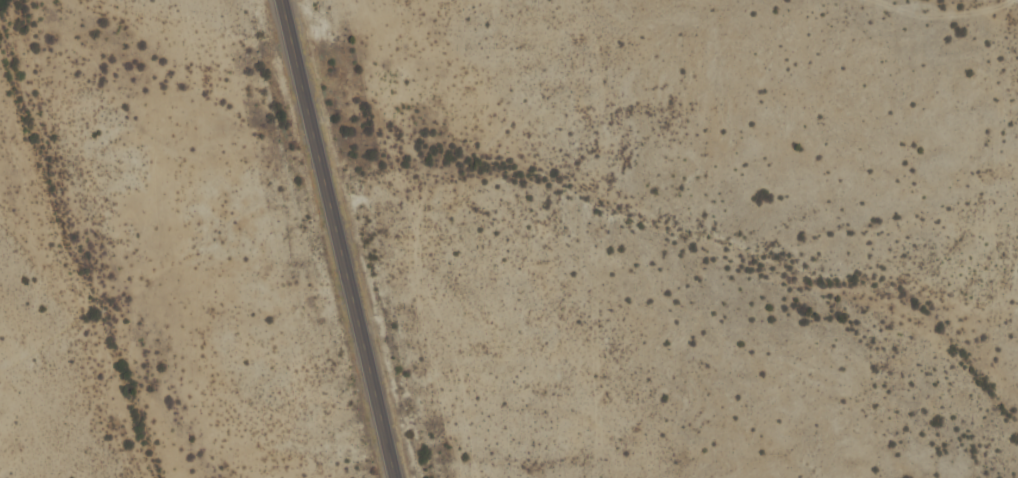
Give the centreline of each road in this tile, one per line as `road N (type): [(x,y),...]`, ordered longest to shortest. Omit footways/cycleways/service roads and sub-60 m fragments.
road 1 (secondary): [(396,477),(283,0)]

